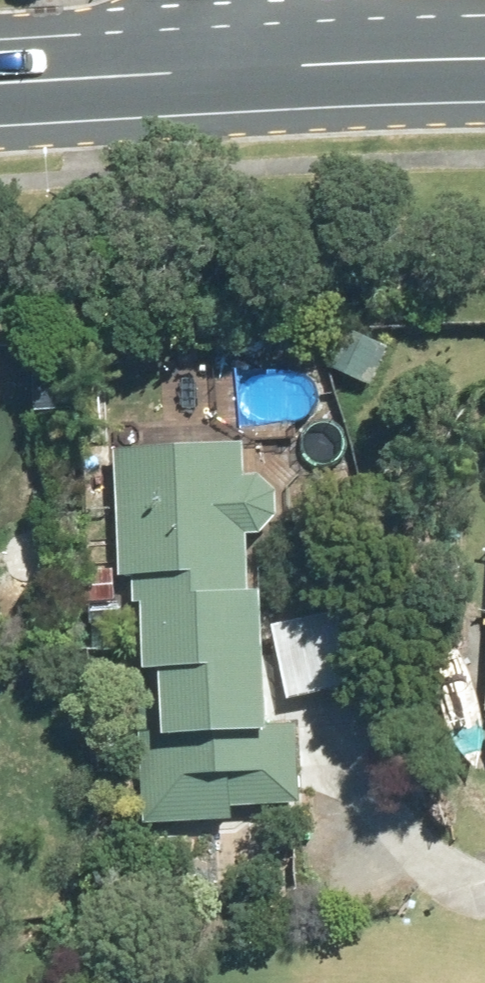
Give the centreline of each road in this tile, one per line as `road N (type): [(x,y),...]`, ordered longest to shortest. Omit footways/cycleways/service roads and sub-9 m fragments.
road 1 (secondary): [(245,68),(0,82)]
road 2 (secondary): [(484,63),(245,68)]

